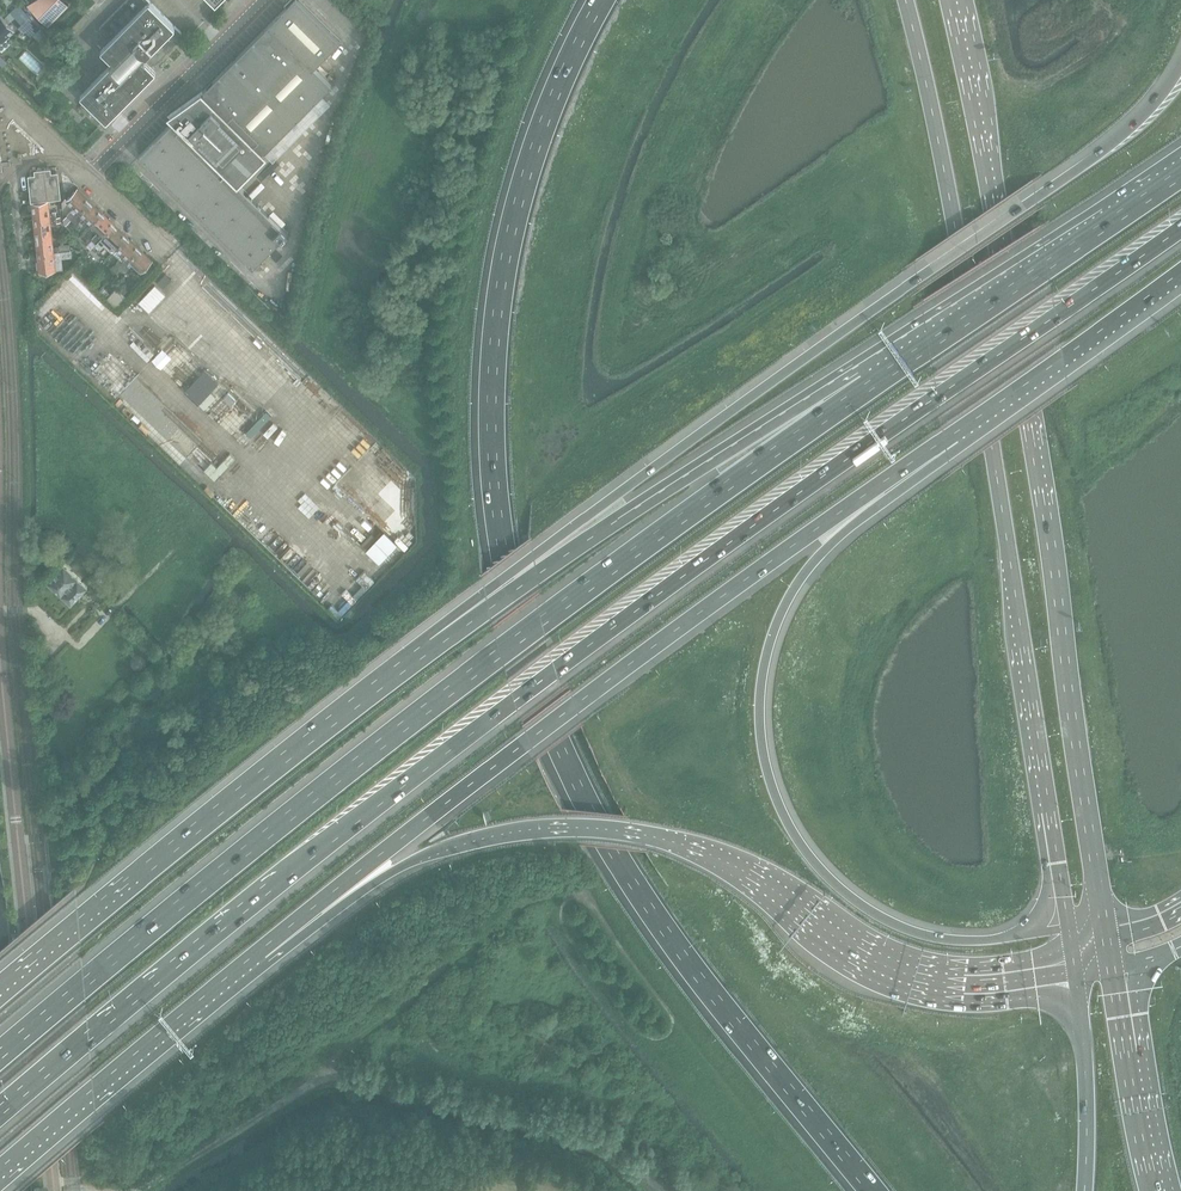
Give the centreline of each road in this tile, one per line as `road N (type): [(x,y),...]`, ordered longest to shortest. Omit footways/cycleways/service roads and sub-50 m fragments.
road 1 (motorway): [(0,1111),(285,874),(555,670),(1180,228)]
road 2 (motorway): [(601,0),(545,114),(501,285),(491,415),(515,616),(557,743),(625,873),(706,988),(874,1190)]
road 3 (motorway): [(866,383),(499,654),(0,1055)]
road 4 (secondary): [(906,0),(945,172),(1069,929)]
road 5 (trunk): [(1105,922),(988,164),(949,0)]
road 6 (motorway): [(1180,66),(1138,122),(1099,154),(485,592),(473,613)]
road 7 (motorway): [(263,954),(429,854),(503,833),(574,828),(641,833),(706,853),(763,882),(869,958),(923,979),(973,984),(1075,972)]
road 8 (motorway): [(263,954),(575,705),(945,439)]
road 9 (motorway): [(1069,929),(963,941),(898,926),(855,900),(810,857),(770,780),(760,694),(780,617),(826,548),(945,439)]
road 10 (motorway): [(473,613),(0,990)]
road 11 (track): [(134,1190),(331,1079),(600,1142),(654,1190)]
road 12 (unclassified): [(54,1190),(0,663)]
road 13 (motorway): [(866,383),(711,459),(473,613)]
road 14 (motorway): [(1180,168),(866,383)]
road 15 (track): [(312,1084),(440,971),(546,898),(590,955)]
road 16 (motorway): [(0,1173),(263,954)]
road 17 (motorway): [(945,439),(1180,270)]
road 18 (unclassified): [(86,179),(263,0)]
road 19 (motorway): [(1151,1190),(1111,965)]
road 20 (motorway): [(1075,972),(1084,1190)]

